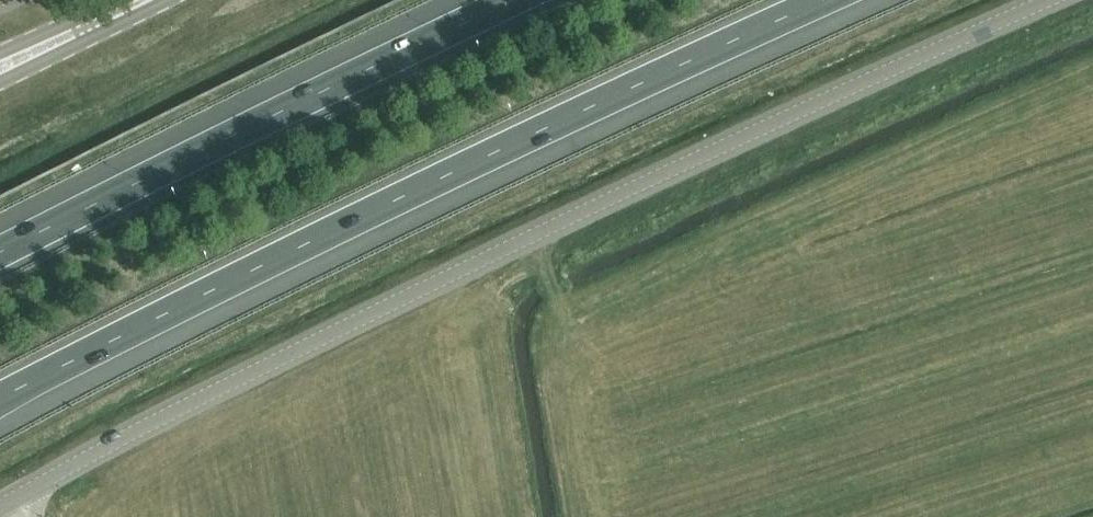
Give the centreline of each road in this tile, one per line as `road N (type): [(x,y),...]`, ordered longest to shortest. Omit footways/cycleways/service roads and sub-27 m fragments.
road 1 (unclassified): [(17,494),(508,247),(1047,0)]
road 2 (motorway): [(0,397),(823,0)]
road 3 (motorway): [(512,0),(0,252)]
road 4 (tertiary): [(0,63),(141,0)]

